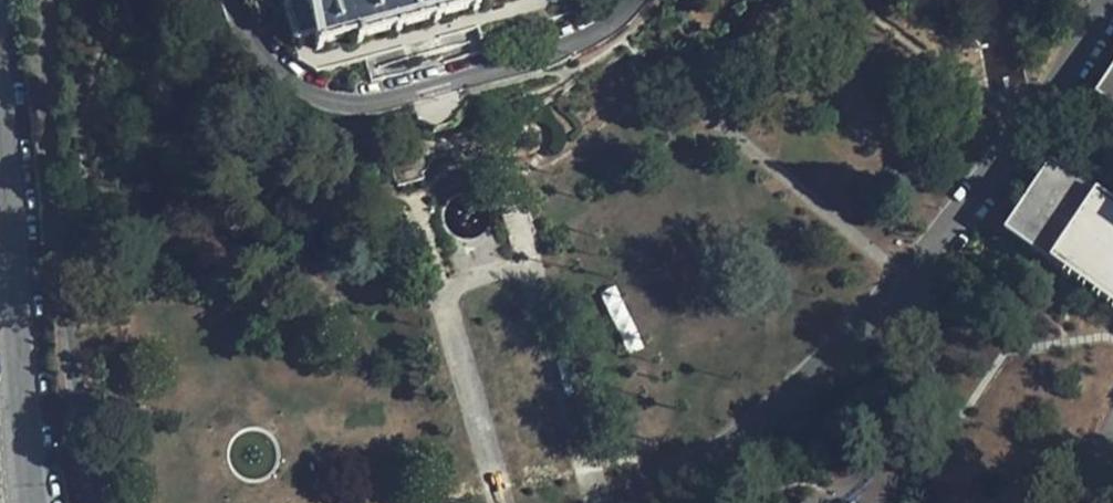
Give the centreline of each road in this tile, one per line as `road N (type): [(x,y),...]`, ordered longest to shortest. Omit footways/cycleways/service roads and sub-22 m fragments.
road 1 (residential): [(0,176),(35,502)]

